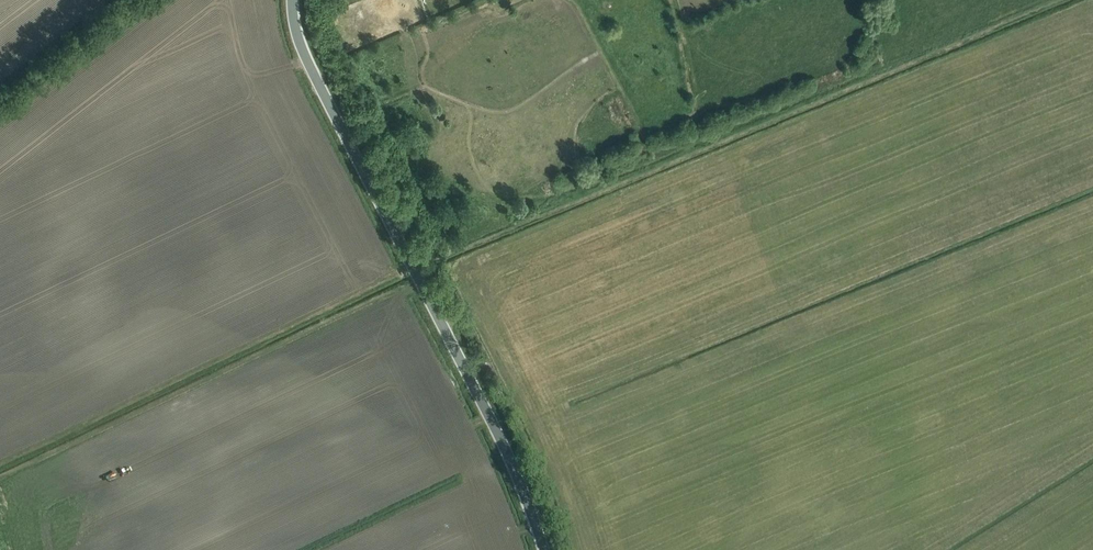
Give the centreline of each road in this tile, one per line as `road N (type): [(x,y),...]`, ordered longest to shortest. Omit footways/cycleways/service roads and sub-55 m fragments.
road 1 (unclassified): [(543,549),(509,455),(307,61),(293,0)]

